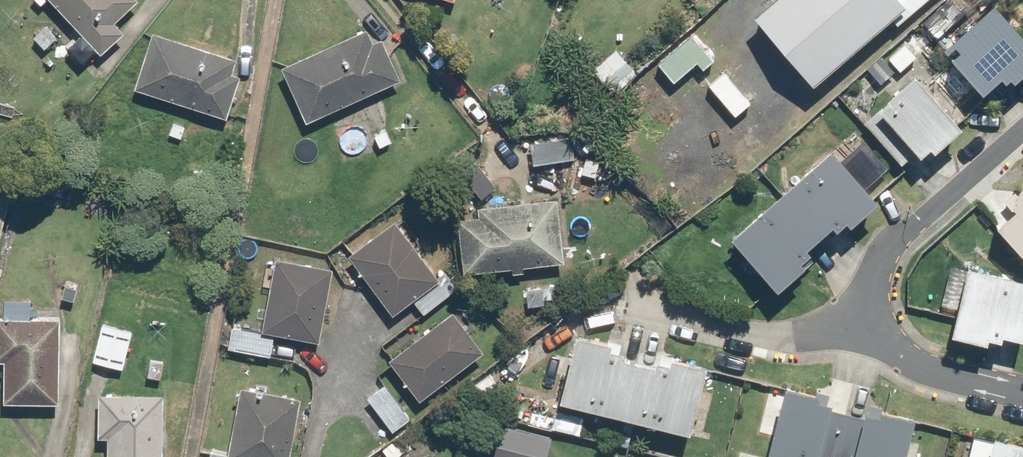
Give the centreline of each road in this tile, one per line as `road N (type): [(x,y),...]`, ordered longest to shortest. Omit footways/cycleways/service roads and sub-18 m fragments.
road 1 (residential): [(633,302),(785,339),(867,326)]
road 2 (residential): [(1022,136),(889,253)]
road 3 (residential): [(1022,396),(938,376),(867,326)]

